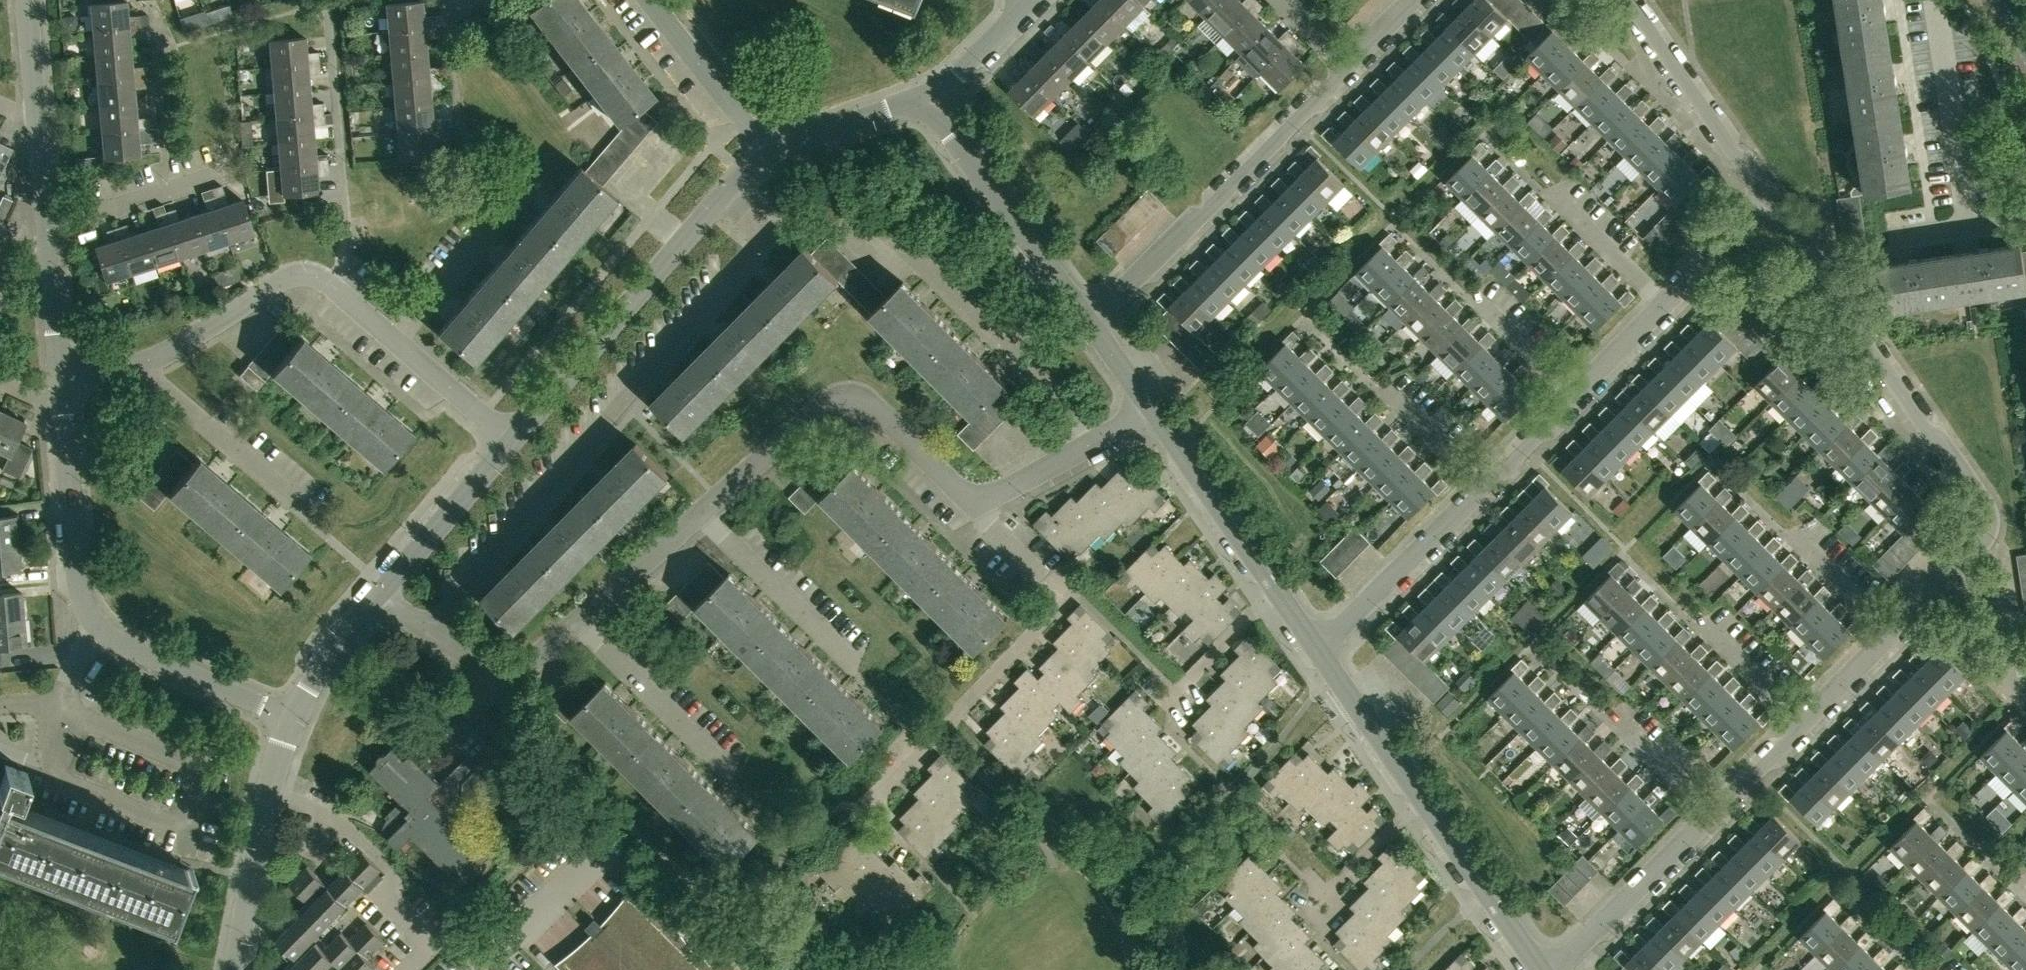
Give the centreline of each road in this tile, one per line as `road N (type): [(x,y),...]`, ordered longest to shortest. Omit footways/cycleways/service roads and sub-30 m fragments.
road 1 (residential): [(426,632),(749,257),(758,229),(731,186)]
road 2 (residential): [(1892,626),(1976,545),(1984,504),(1772,197)]
road 3 (residential): [(290,711),(98,625),(77,571),(66,416)]
road 4 (residential): [(871,803),(1055,601),(1052,588),(972,509)]
road 5 (residential): [(1091,323),(1345,68)]
road 6 (residential): [(703,512),(839,399),(861,400),(878,412),(972,509)]
road 7 (residential): [(510,438),(731,186)]
road 8 (residential): [(1096,442),(872,223)]
road 9 (residential): [(393,341),(315,275),(276,284),(141,361)]
road 10 (residential): [(1091,323),(926,100)]
road 11 (residential): [(413,969),(435,947),(392,900),(394,872),(325,810),(270,797)]
road 12 (residential): [(1772,197),(1631,0)]
road 13 (residential): [(1317,648),(1484,488)]
road 14 (residential): [(310,517),(141,361)]
road 15 (residential): [(855,670),(703,512)]
road 16 (residential): [(1554,969),(1710,815)]
road 17 (residential): [(393,341),(532,178)]
road 18 (residential): [(1276,586),(1155,411)]
road 19 (residential): [(1542,969),(1423,798)]
road 20 (residential): [(726,769),(580,624)]
road 21 (residential): [(384,586),(510,438)]
road 22 (residential): [(766,155),(651,0)]
road 23 (residential): [(580,624),(518,678),(496,678),(426,632)]
road 24 (residential): [(47,222),(224,172)]
road 25 (residential): [(236,969),(270,797)]
road 26 (residential): [(766,155),(926,100)]
road 27 (residential): [(580,624),(703,512)]
road 28 (residential): [(1165,707),(1276,586)]
road 29 (residential): [(1335,672),(1235,795)]
road 30 (residential): [(290,711),(384,586)]
road 31 (residential): [(1663,304),(1553,194)]
road 32 (residential): [(60,376),(47,222)]
road 33 (residential): [(1423,798),(1335,672)]
road 34 (residential): [(1318,910),(1423,798)]
road 35 (residential): [(1663,304),(1772,197)]
road 36 (residential): [(510,438),(393,341)]
road 37 (residential): [(1576,395),(1464,293)]
road 38 (residential): [(1484,488),(1376,388)]
road 39 (residential): [(926,100),(1029,0)]
road 40 (residential): [(972,509),(1096,442)]
road 41 (residential): [(1892,626),(1787,534)]
road 42 (residential): [(1710,815),(1611,719)]
road 43 (residential): [(1803,721),(1703,629)]
road 44 (residential): [(1710,815),(1803,721)]
road 45 (residential): [(1484,488),(1576,395)]
road 46 (residential): [(1803,721),(1892,626)]
road 47 (residential): [(1576,395),(1663,304)]
road 48 (residential): [(37,121),(28,0)]

